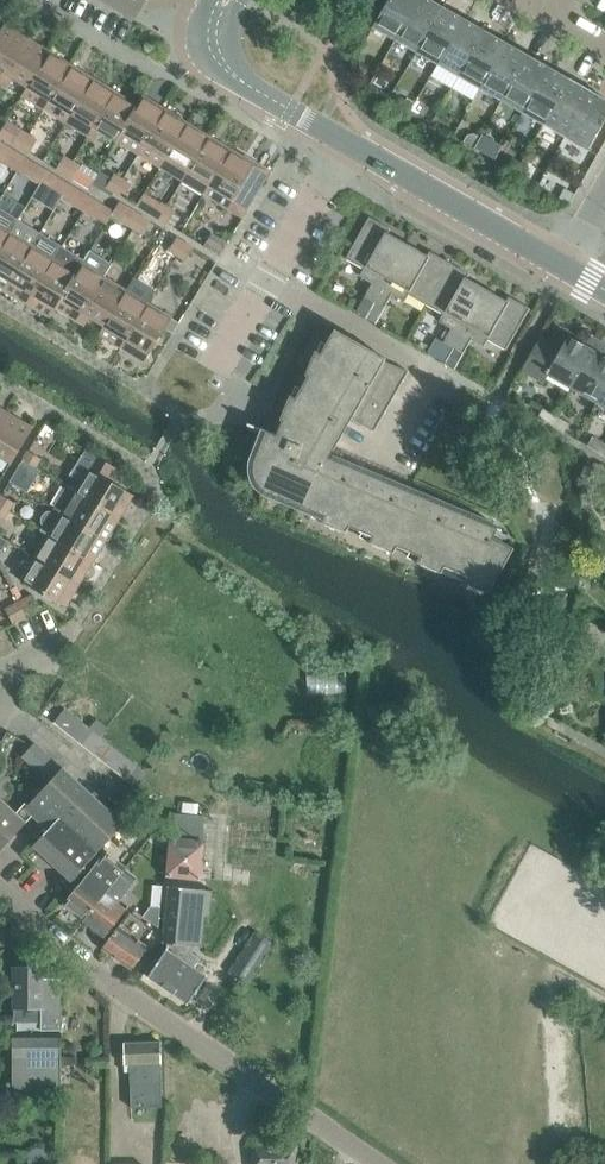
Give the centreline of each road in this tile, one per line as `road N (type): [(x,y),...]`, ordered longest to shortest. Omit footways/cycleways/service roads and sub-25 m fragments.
road 1 (residential): [(375,1163),(108,983),(0,884)]
road 2 (residential): [(216,365),(346,144)]
road 3 (tertiary): [(566,270),(346,144)]
road 4 (tertiary): [(346,144),(232,76),(219,64),(215,29)]

